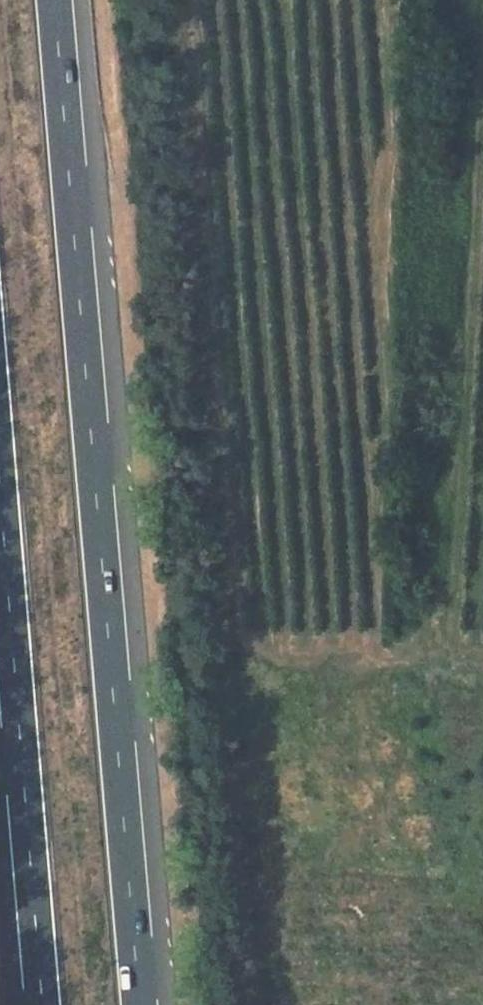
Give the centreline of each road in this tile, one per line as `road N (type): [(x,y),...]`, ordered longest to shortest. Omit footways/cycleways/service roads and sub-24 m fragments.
road 1 (motorway): [(141,1004),(56,0)]
road 2 (motorway): [(0,479),(43,1004)]

